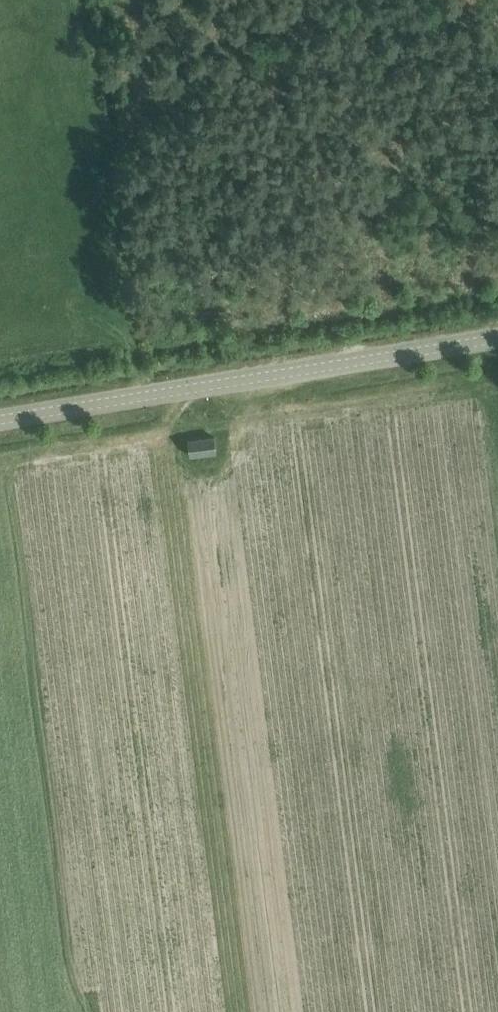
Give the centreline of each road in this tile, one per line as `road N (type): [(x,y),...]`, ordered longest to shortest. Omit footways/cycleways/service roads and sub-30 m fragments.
road 1 (tertiary): [(0,419),(497,338)]

